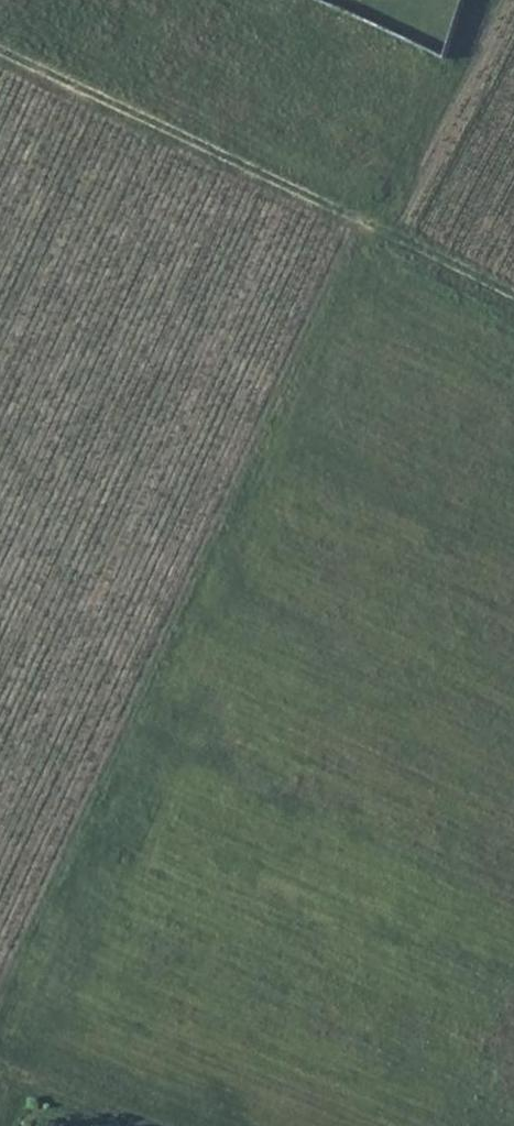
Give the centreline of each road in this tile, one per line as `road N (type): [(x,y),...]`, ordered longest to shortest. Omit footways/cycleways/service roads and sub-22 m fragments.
road 1 (track): [(355,227),(0,1004)]
road 2 (track): [(0,55),(513,306)]
road 3 (track): [(379,238),(486,0)]
road 4 (track): [(0,1069),(146,1125)]
road 5 (track): [(513,990),(450,1125)]

